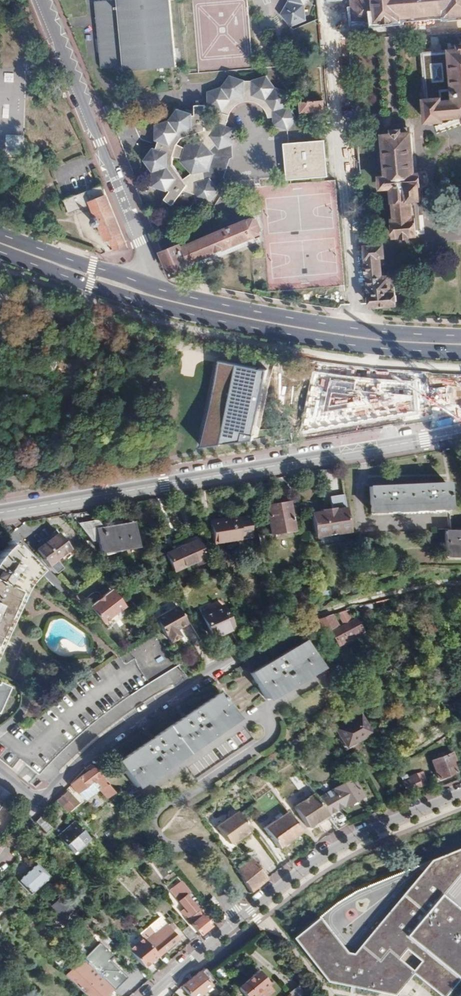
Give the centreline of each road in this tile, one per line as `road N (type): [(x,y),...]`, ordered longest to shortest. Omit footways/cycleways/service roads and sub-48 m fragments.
road 1 (primary): [(0,253),(209,318),(361,347),(460,354)]
road 2 (tertiary): [(0,512),(460,433)]
road 3 (tertiary): [(152,995),(312,856),(460,787)]
road 4 (residential): [(44,799),(157,703),(310,616),(352,605)]
road 5 (primary): [(460,336),(359,330),(143,285)]
road 6 (residential): [(143,285),(140,243),(43,0)]
road 7 (primary): [(143,285),(0,236)]

